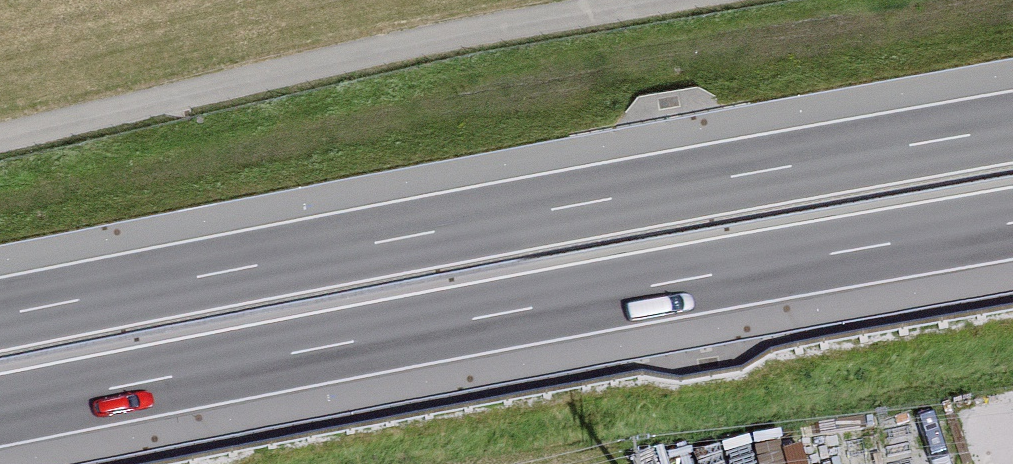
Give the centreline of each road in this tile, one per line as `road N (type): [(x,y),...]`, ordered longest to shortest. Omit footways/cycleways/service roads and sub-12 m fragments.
road 1 (motorway): [(1012,126),(0,314)]
road 2 (motorway): [(0,411),(1012,224)]
road 3 (unclassified): [(0,144),(411,46),(689,0)]

